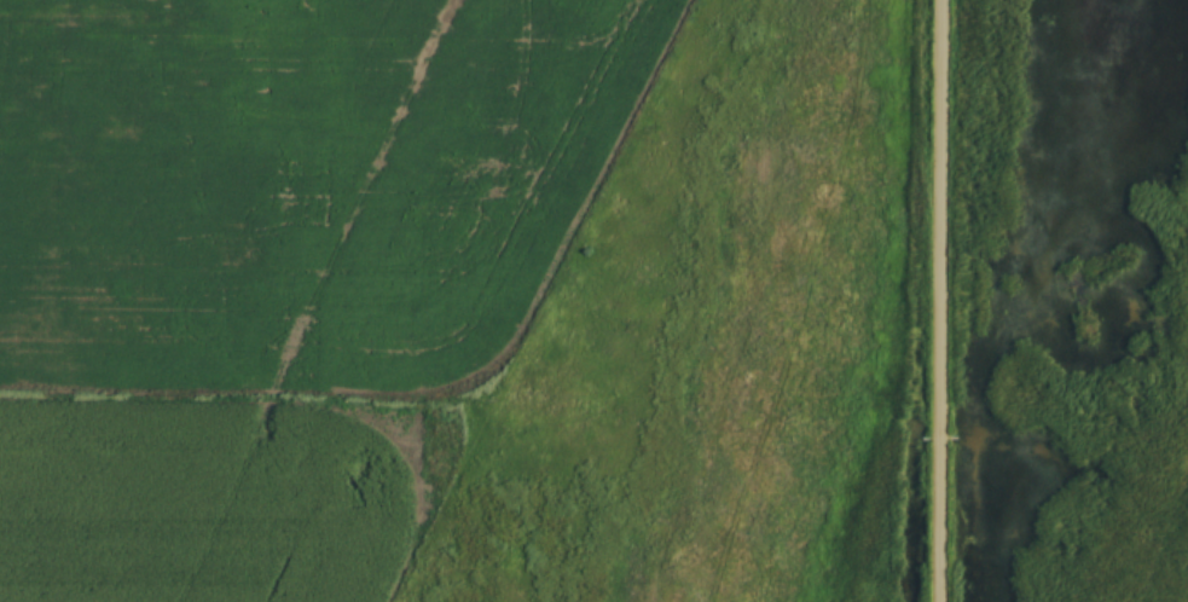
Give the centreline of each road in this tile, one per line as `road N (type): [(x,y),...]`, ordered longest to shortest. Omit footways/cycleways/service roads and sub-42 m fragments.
road 1 (residential): [(939,601),(942,0)]

